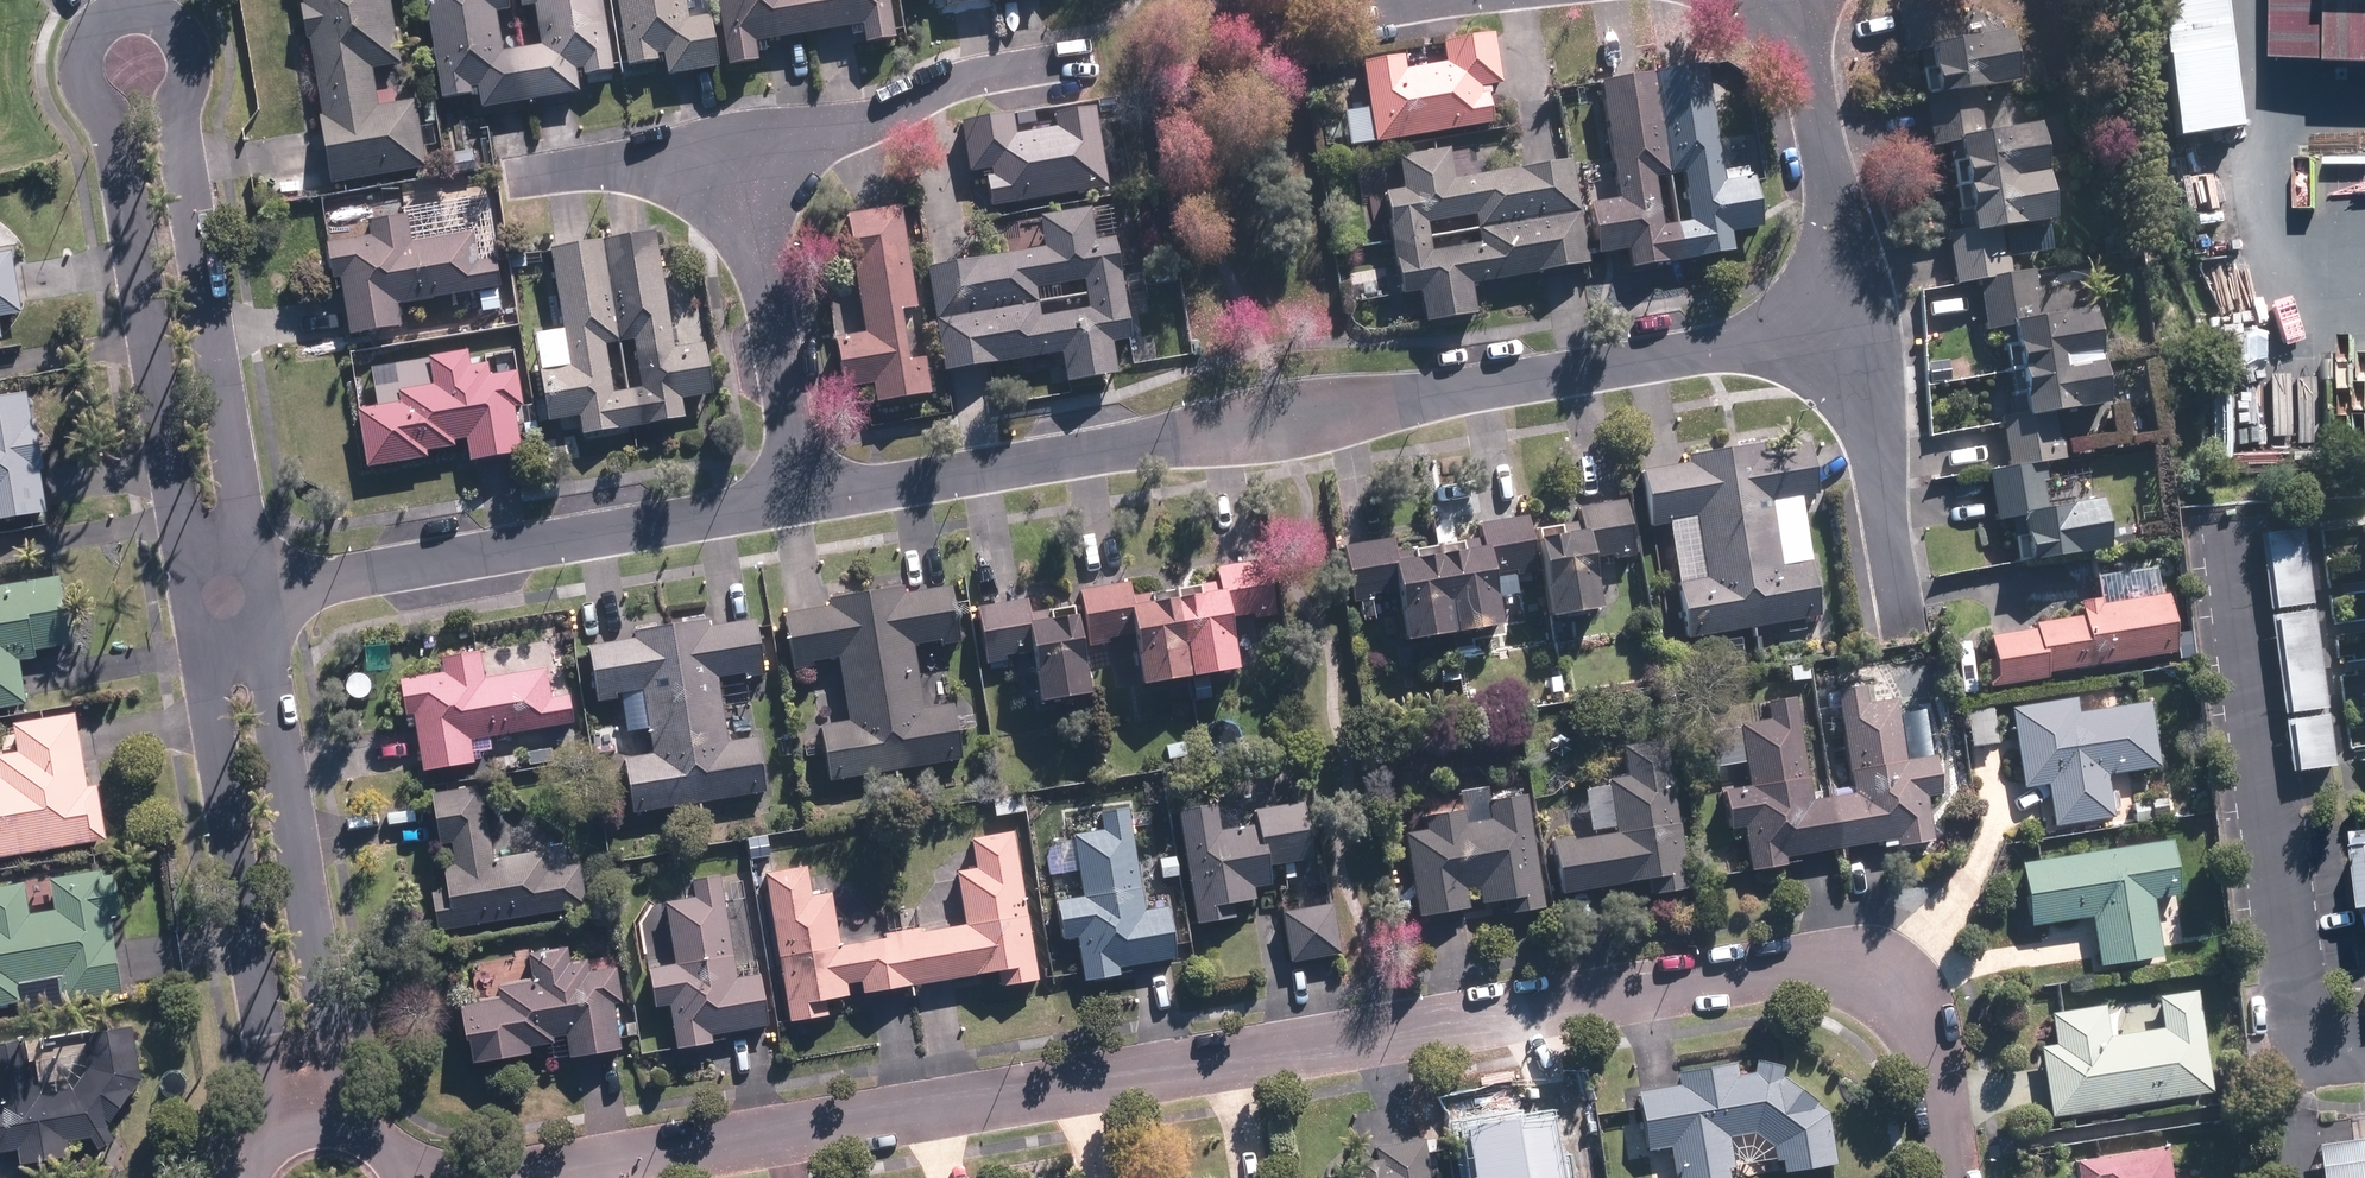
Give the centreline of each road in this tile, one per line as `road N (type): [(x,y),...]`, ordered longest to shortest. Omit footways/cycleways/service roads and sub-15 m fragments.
road 1 (residential): [(483,1177),(1837,965),(1882,983),(1916,1021),(1946,1177)]
road 2 (residential): [(190,601),(112,133),(83,91),(78,54),(100,18),(130,3),(172,14),(190,51),(172,125),(260,590)]
road 3 (residential): [(802,499),(1855,323)]
road 4 (residential): [(260,590),(802,499)]
road 5 (residential): [(260,590),(335,1123)]
road 6 (residential): [(272,1132),(190,601)]
road 7 (residential): [(747,161),(957,80),(1081,59)]
road 8 (residential): [(747,161),(802,499)]
road 9 (residential): [(1910,660),(1855,323)]
road 10 (residential): [(1855,323),(1794,0)]
road 11 (residential): [(511,180),(747,161)]

